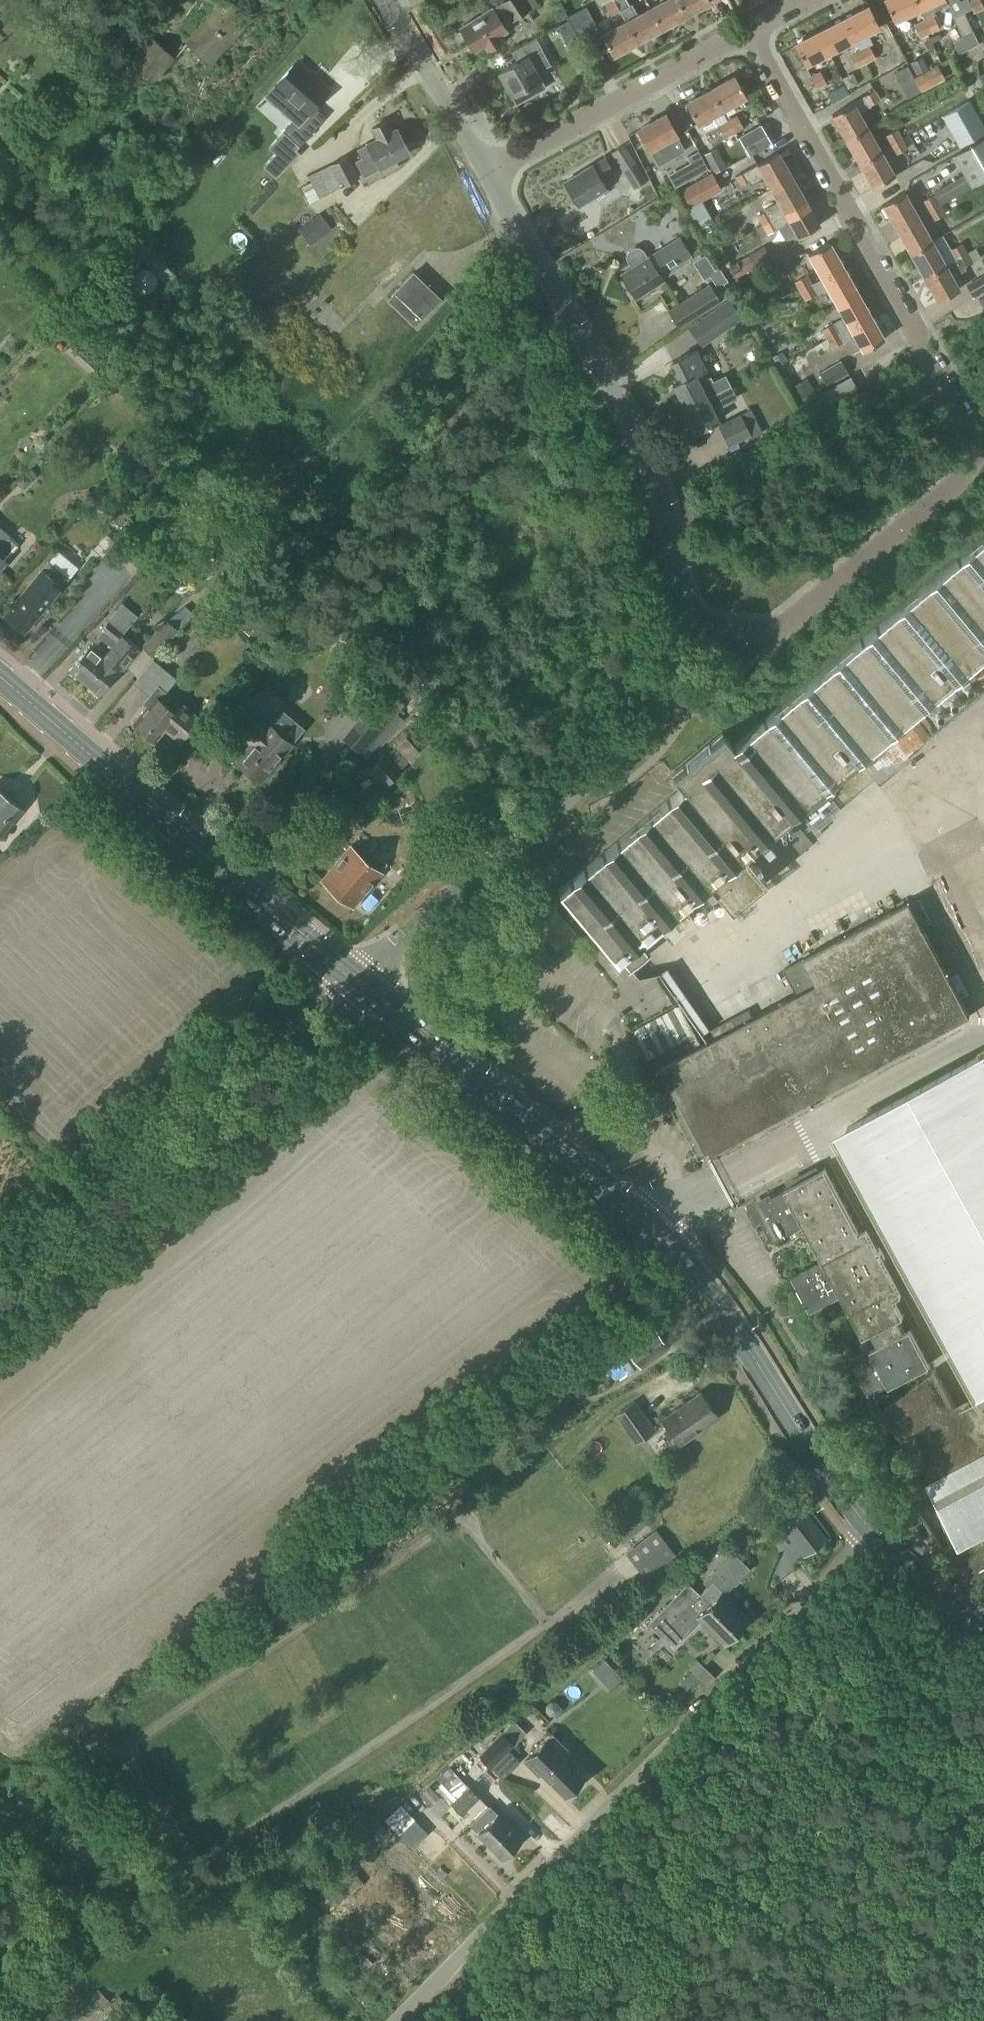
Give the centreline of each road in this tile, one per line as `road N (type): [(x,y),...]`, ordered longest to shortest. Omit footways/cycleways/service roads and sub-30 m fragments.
road 1 (primary): [(870,1539),(704,1283),(667,1241),(356,978)]
road 2 (unclassified): [(397,2020),(870,1539)]
road 3 (residential): [(684,622),(668,498),(491,172)]
road 4 (residential): [(356,978),(606,768),(669,685),(684,622)]
road 5 (residential): [(981,460),(747,30)]
road 6 (primary): [(356,978),(0,675)]
road 7 (unclassified): [(0,1265),(338,992)]
road 8 (residential): [(684,622),(774,630),(981,460)]
road 9 (residential): [(491,172),(747,30)]
road 10 (track): [(0,1991),(69,1936),(99,1892),(52,1827),(0,1793)]
road 11 (residential): [(491,172),(389,0)]
road 12 (primary): [(983,1647),(870,1539)]

